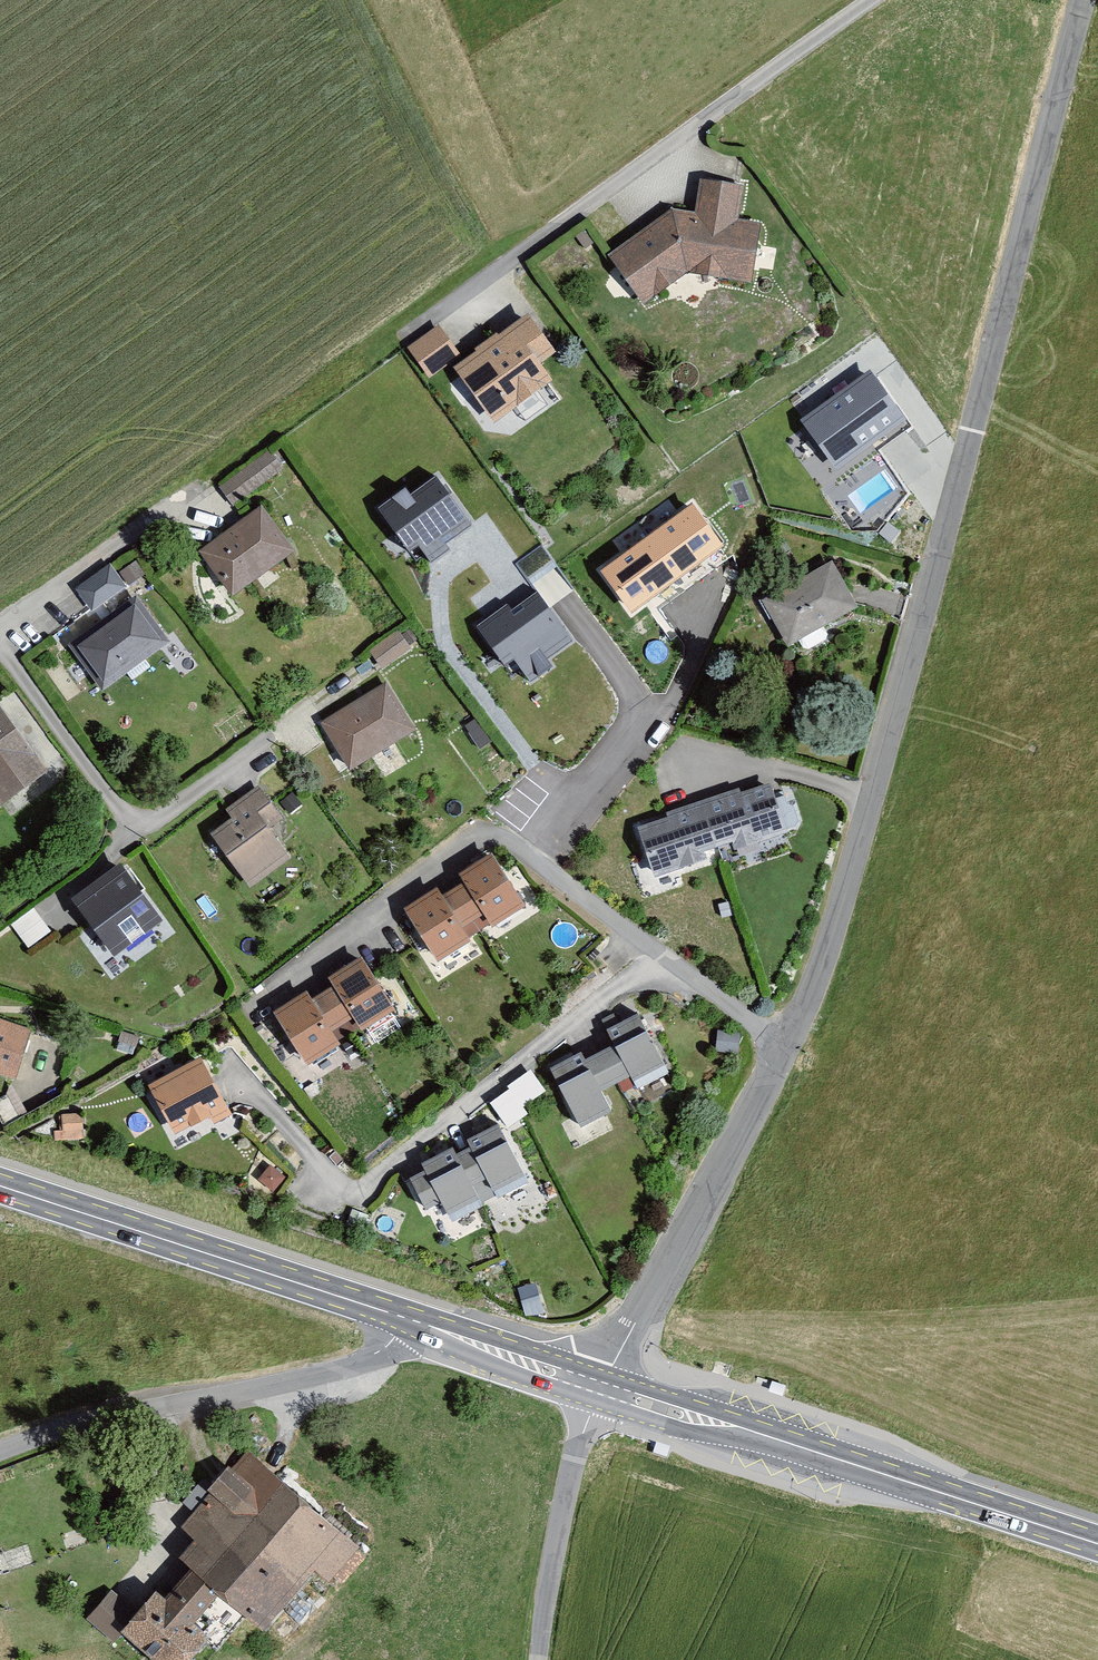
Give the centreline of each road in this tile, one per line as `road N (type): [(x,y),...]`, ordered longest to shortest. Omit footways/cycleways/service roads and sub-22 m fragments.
road 1 (unclassified): [(786,1045),(871,797),(1082,0)]
road 2 (secondary): [(611,1373),(0,1185)]
road 3 (residential): [(786,1045),(516,841),(465,841),(279,987)]
road 4 (residential): [(875,0),(413,333)]
road 5 (secondary): [(587,1402),(700,1436),(779,1448),(1097,1547)]
road 6 (secondary): [(1097,1541),(611,1373)]
road 7 (secondary): [(0,1187),(408,1333)]
road 8 (unclassified): [(0,1450),(76,1423),(353,1366),(408,1333)]
road 9 (unclassified): [(611,1373),(786,1045)]
road 10 (unclassified): [(538,1659),(587,1402)]
road 11 (residential): [(0,632),(171,513)]
road 12 (secondary): [(408,1333),(587,1402)]

